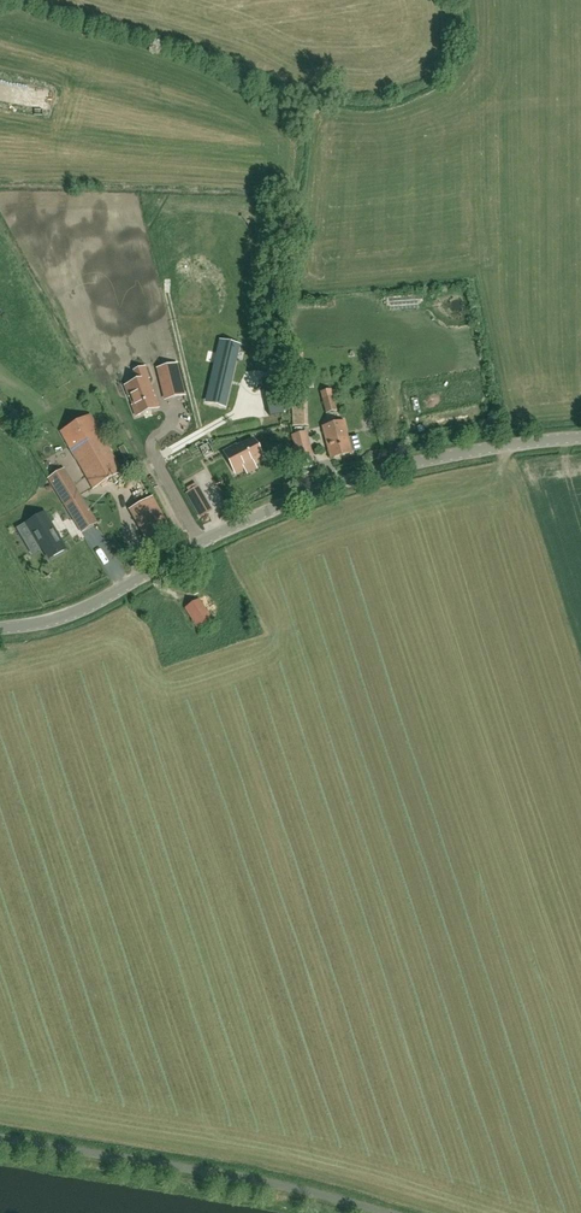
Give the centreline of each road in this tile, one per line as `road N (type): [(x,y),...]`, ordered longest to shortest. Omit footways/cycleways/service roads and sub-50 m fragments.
road 1 (unclassified): [(0,629),(70,615),(227,528),(347,480),(476,450),(580,444)]
road 2 (unclassified): [(384,1212),(242,1174),(0,1139)]

